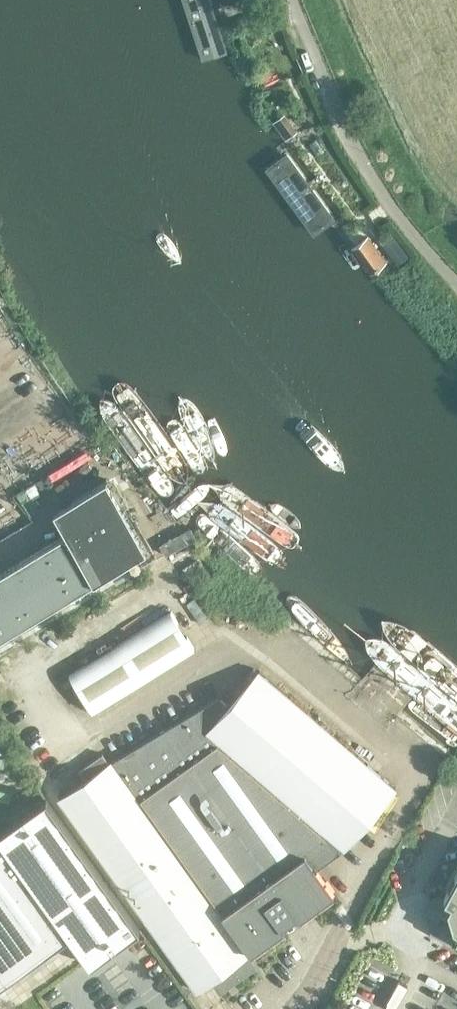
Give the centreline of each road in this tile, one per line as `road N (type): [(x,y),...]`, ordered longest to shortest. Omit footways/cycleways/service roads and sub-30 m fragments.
road 1 (unclassified): [(456,289),(353,166),(286,0)]

